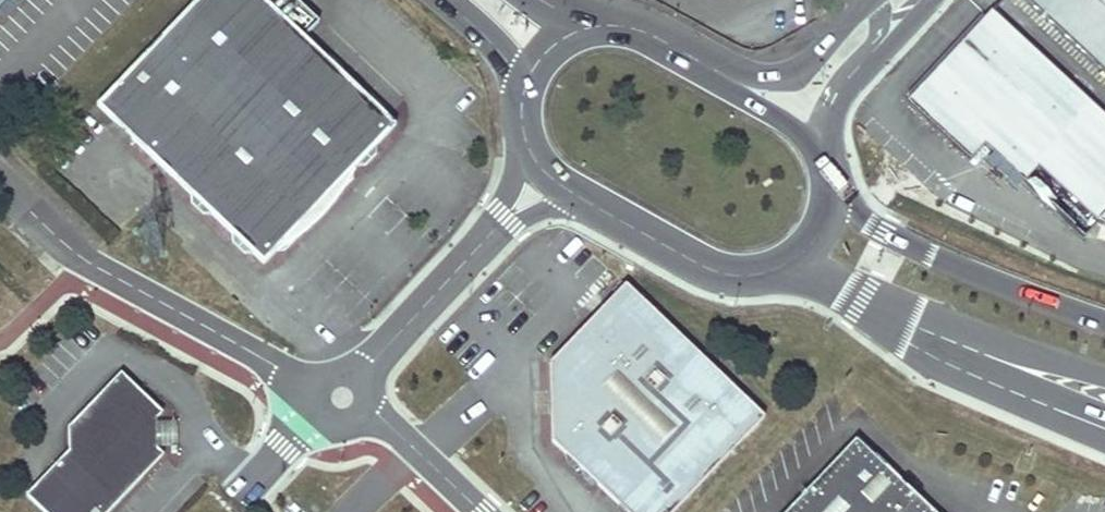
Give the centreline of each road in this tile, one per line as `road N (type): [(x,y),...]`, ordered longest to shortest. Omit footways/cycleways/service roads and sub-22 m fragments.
road 1 (unclassified): [(0,189),(105,271),(336,395)]
road 2 (tertiary): [(786,261),(1004,374),(1104,414)]
road 3 (tertiary): [(1104,322),(936,258),(831,195)]
road 4 (tertiary): [(604,203),(719,265),(786,261)]
road 5 (unclassified): [(470,256),(336,395)]
road 6 (unclassified): [(887,0),(824,58),(777,81),(726,80)]
road 7 (unclassified): [(336,395),(368,412),(473,511)]
road 8 (tertiary): [(726,80),(636,26),(577,21)]
road 9 (unclassified): [(826,160),(842,94),(898,36)]
road 10 (unclassified): [(470,256),(565,205),(604,203)]
road 11 (tertiary): [(826,160),(726,80)]
road 12 (unclassified): [(531,147),(470,256)]

